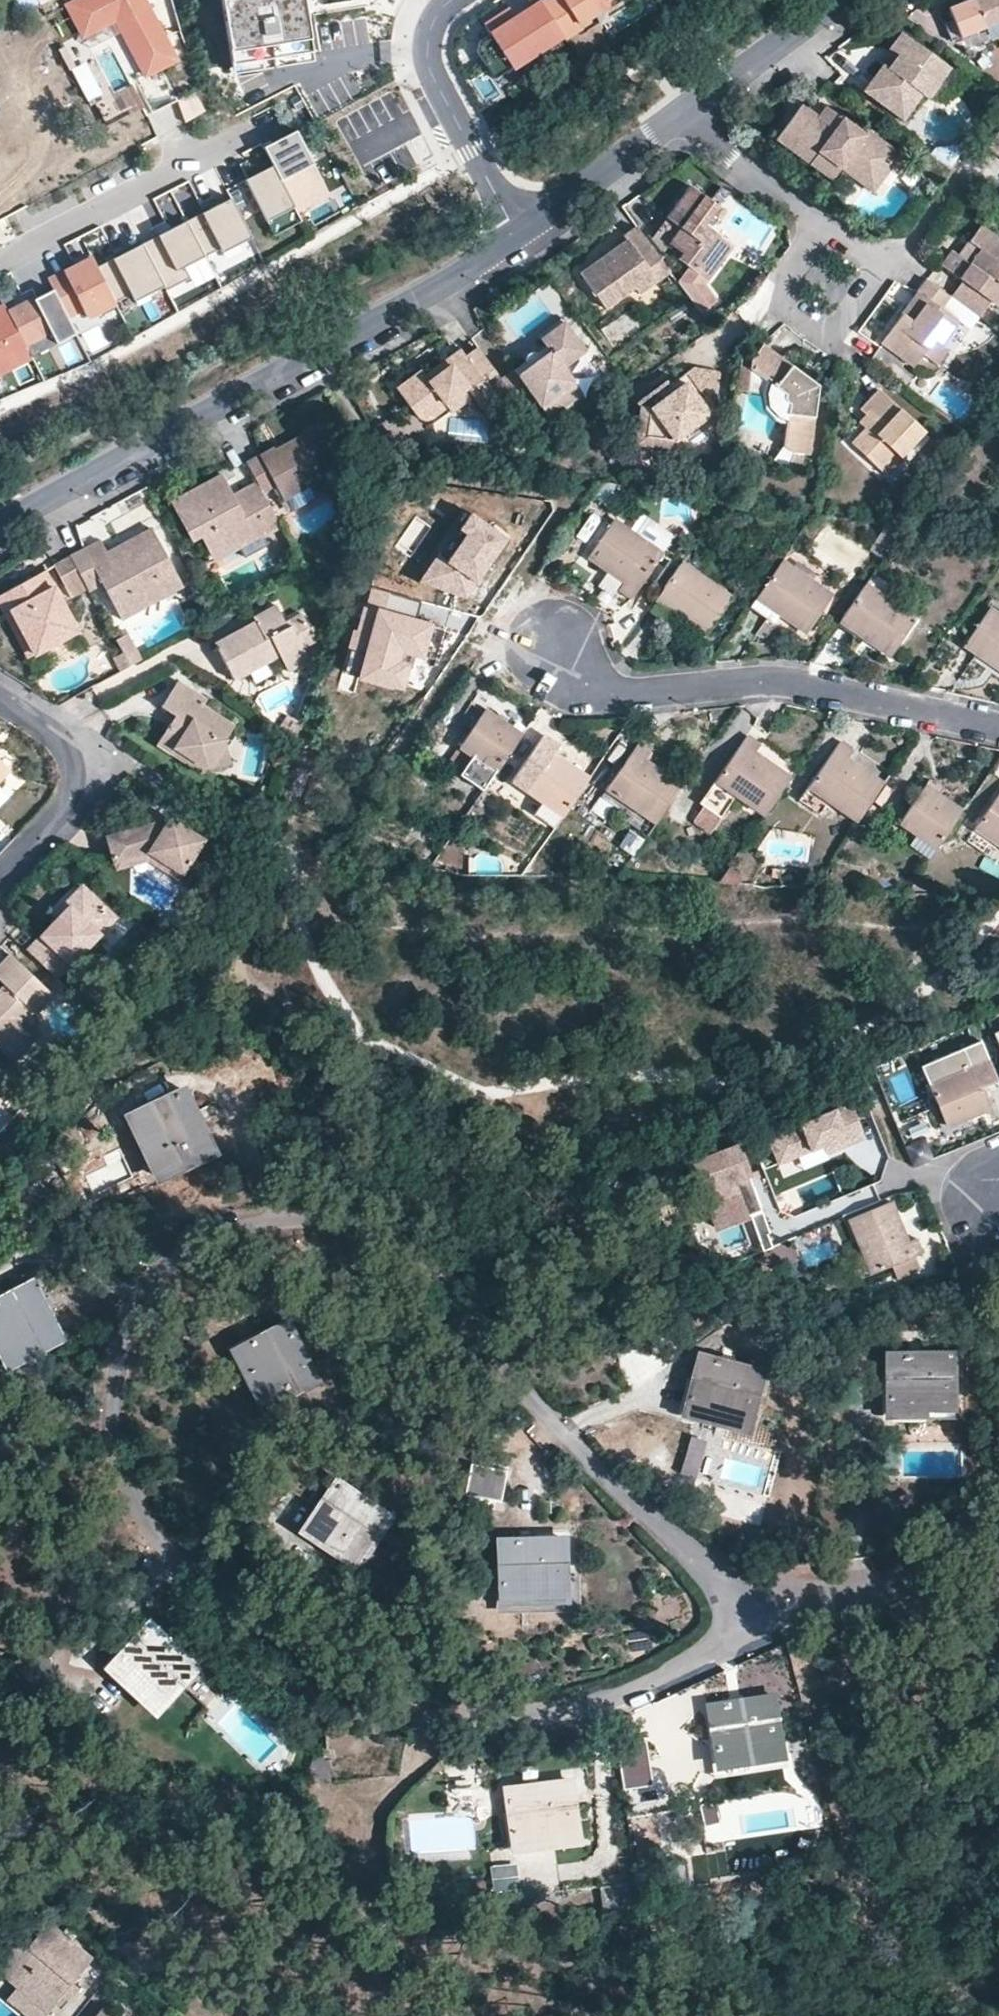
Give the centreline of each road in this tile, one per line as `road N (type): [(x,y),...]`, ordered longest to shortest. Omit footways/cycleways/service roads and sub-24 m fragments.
road 1 (residential): [(766,1618),(636,1511),(453,1295),(383,1236),(338,1216),(252,1221),(204,1241),(135,1291),(96,1420),(125,1510),(172,1566),(300,1657),(396,1708),(449,1721),(581,1712),(687,1664)]
road 2 (residential): [(0,529),(149,451),(508,232)]
road 3 (residential): [(998,726),(788,680),(639,697),(602,687),(565,660)]
road 4 (residential): [(508,232),(427,78),(426,14),(442,0)]
road 5 (residential): [(819,226),(771,299),(835,336),(883,260)]
road 6 (residential): [(0,872),(66,802),(70,773),(63,744),(0,701)]
road 7 (residential): [(668,122),(846,0)]
road 8 (residential): [(508,232),(668,122)]
road 9 (residential): [(668,122),(819,226)]
road 10 (residential): [(897,1569),(966,1624),(998,1668)]
road 11 (residential): [(766,1618),(897,1569)]
road 12 (residential): [(897,1569),(998,1483)]

